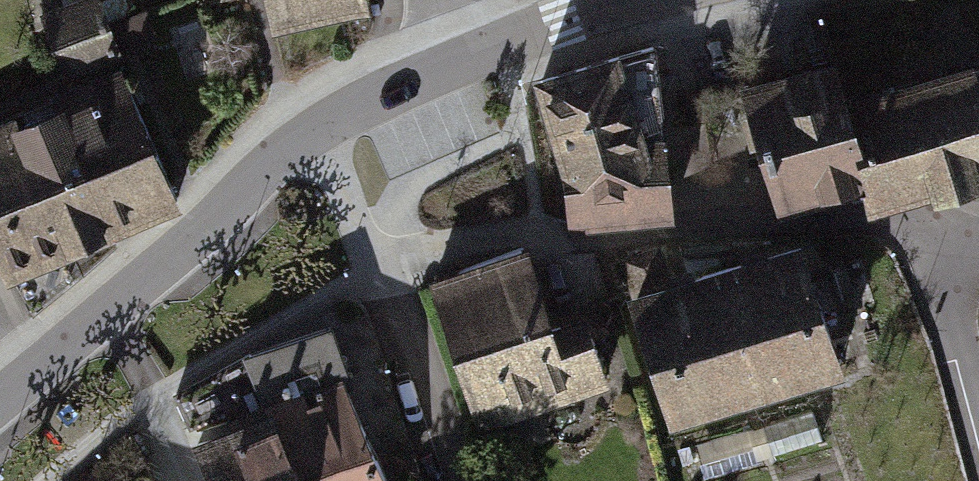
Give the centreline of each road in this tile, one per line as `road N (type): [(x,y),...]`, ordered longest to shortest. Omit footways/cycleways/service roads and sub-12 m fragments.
road 1 (residential): [(314,131),(381,267),(512,231),(571,239),(780,218),(898,223),(941,253)]
road 2 (tertiary): [(0,399),(314,131)]
road 3 (tertiary): [(446,57),(629,0)]
road 4 (tertiary): [(314,131),(446,57)]
road 5 (residential): [(941,253),(978,397)]

